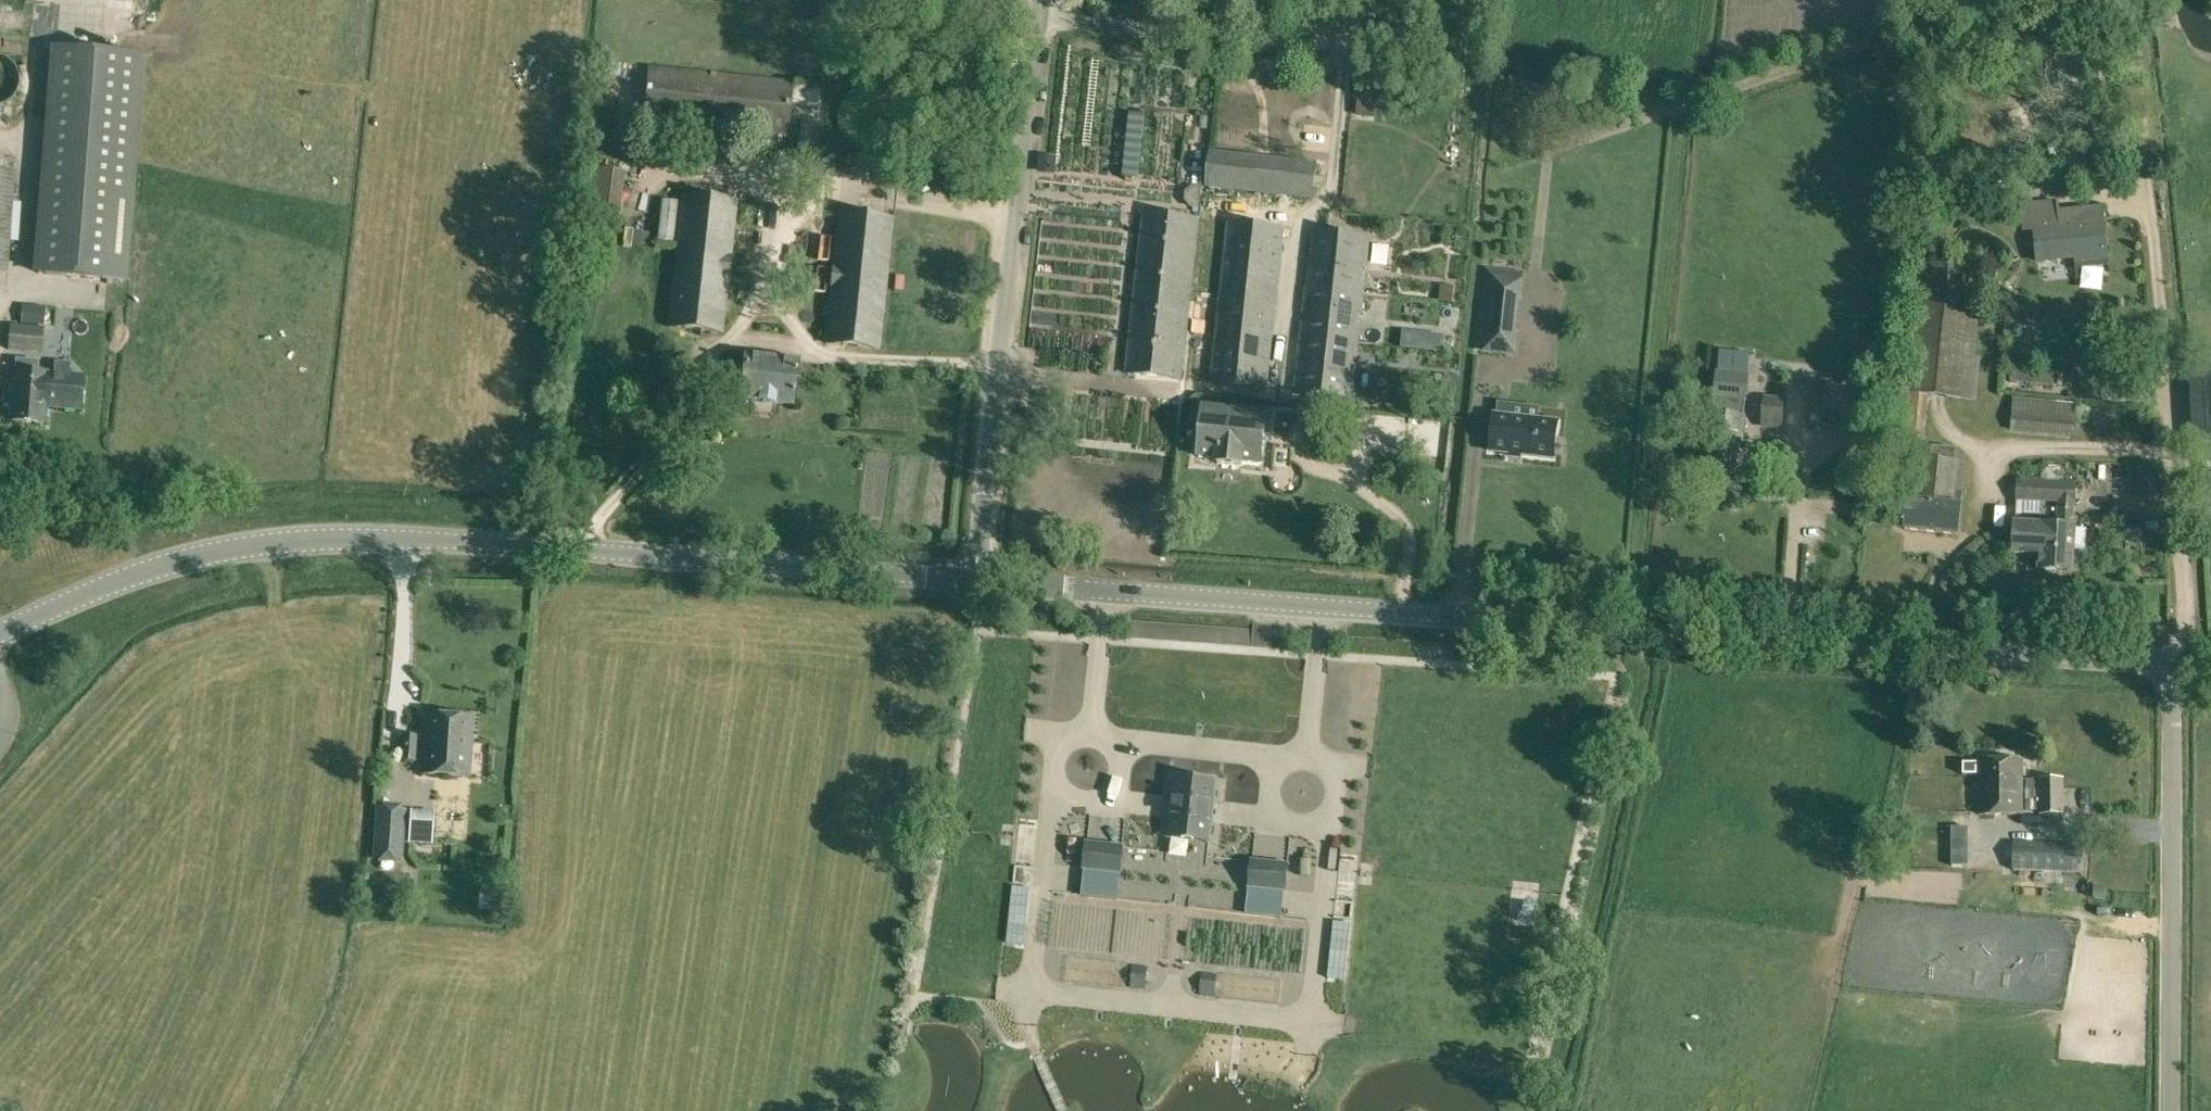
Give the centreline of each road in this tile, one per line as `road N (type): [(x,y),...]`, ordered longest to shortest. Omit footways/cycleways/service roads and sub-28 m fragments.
road 1 (tertiary): [(2172,661),(976,580)]
road 2 (tertiary): [(976,580),(523,544),(309,539),(166,565),(0,635)]
road 3 (track): [(2187,661),(2136,0)]
road 4 (unclassified): [(976,580),(1040,0)]
road 5 (unclassified): [(2170,1110),(2172,661)]
road 6 (track): [(1960,0),(1956,20),(1698,98)]

